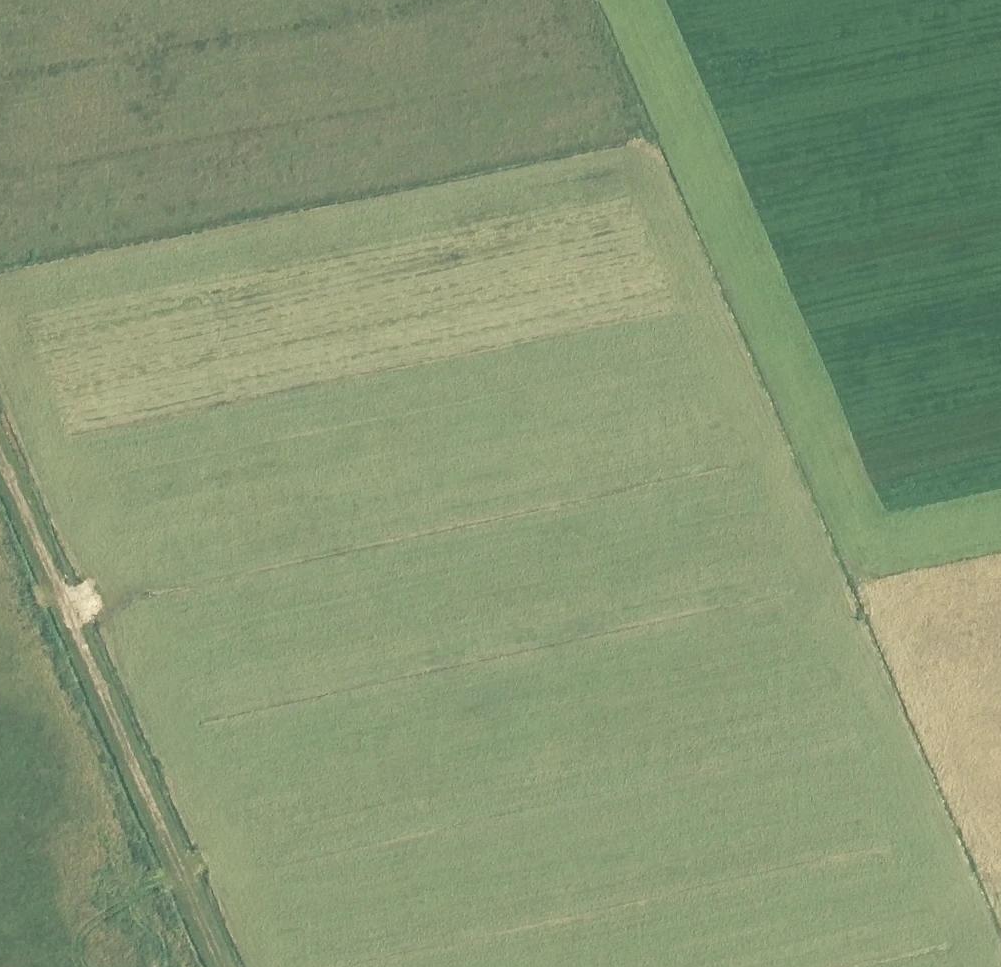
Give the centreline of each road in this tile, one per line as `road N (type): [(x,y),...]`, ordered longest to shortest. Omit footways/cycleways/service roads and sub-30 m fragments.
road 1 (track): [(224,966),(0,454)]

